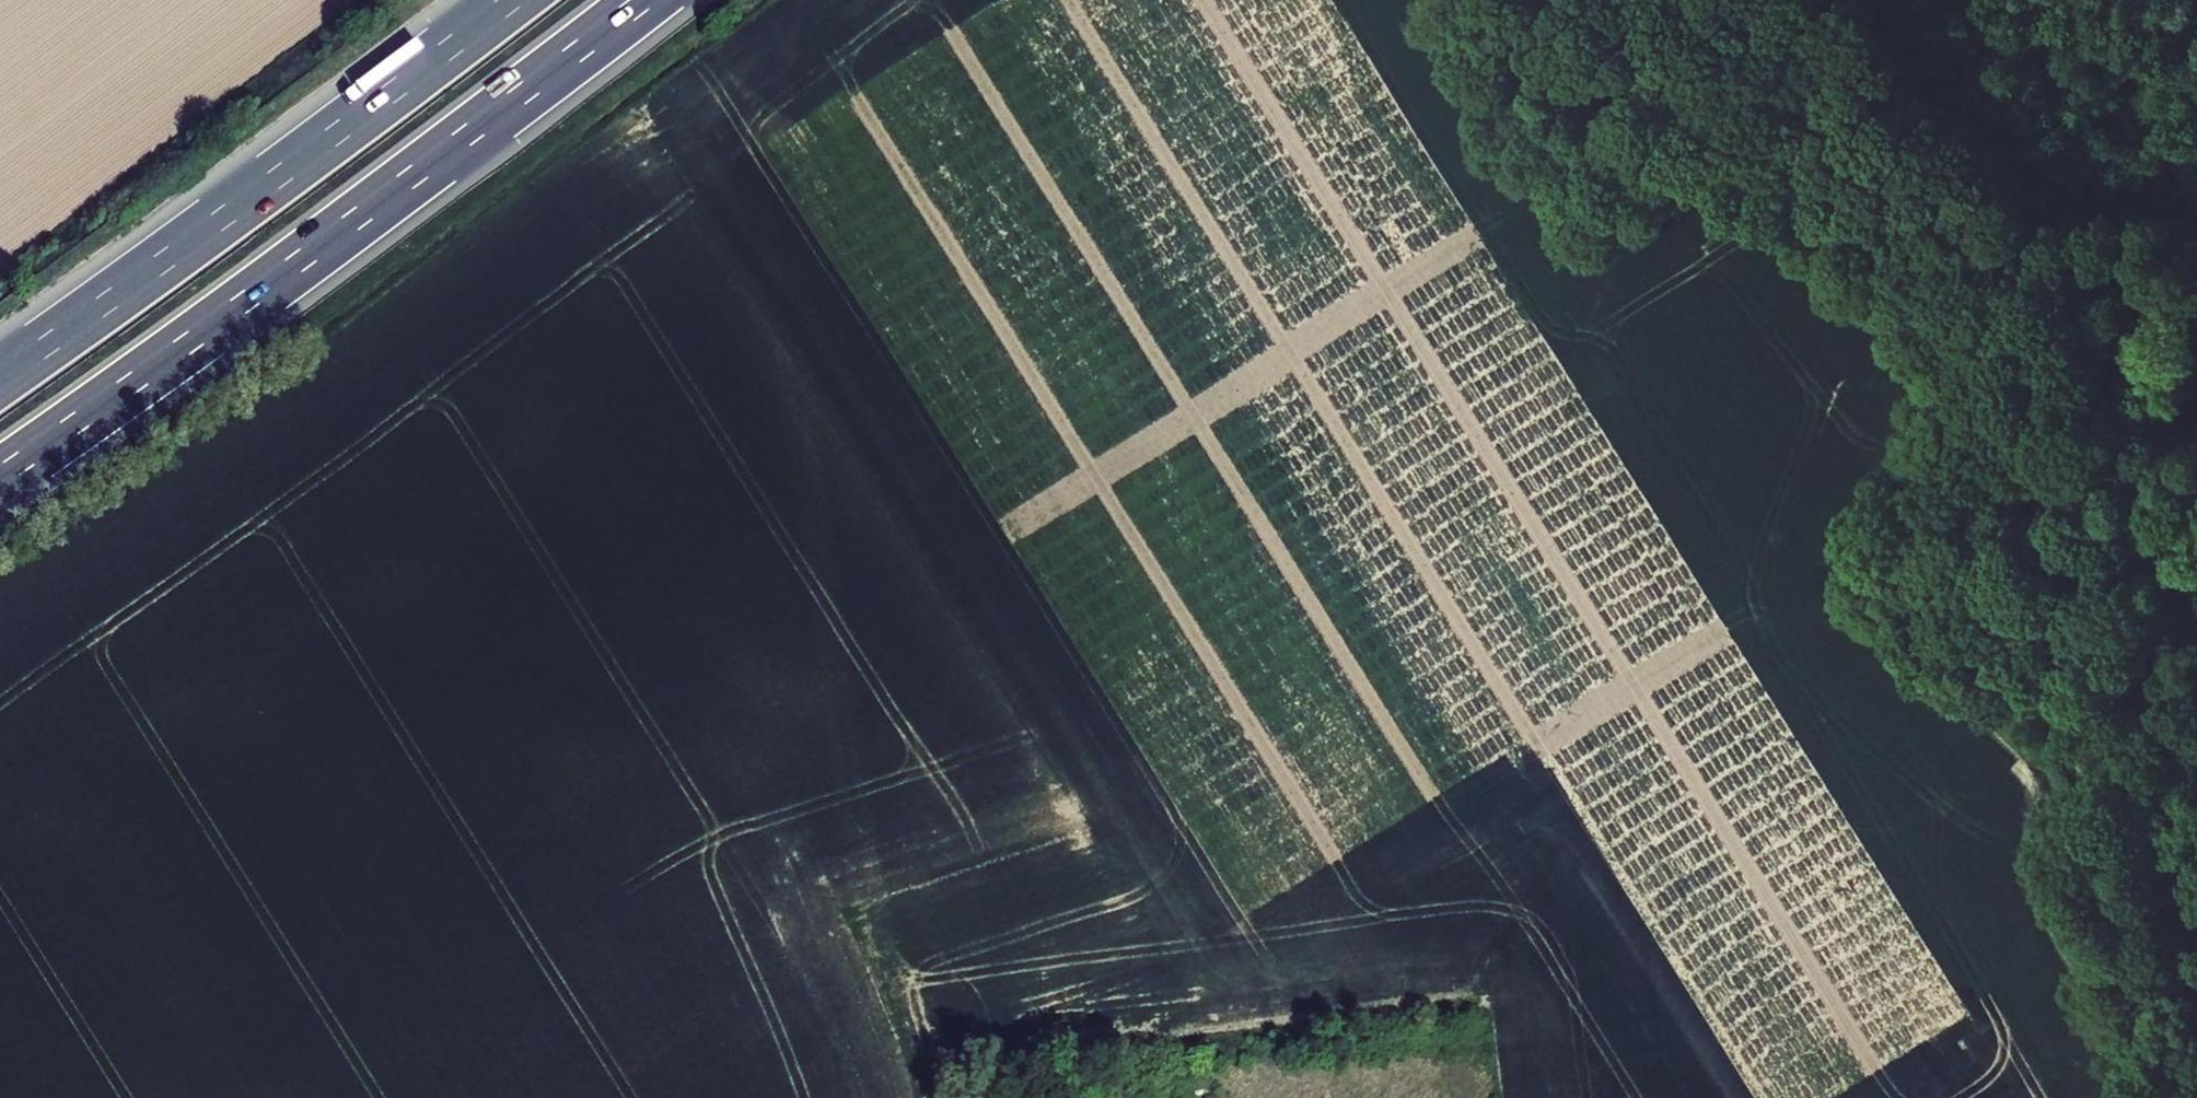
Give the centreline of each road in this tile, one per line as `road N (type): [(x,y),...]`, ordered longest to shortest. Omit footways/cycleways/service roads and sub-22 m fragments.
road 1 (motorway): [(0,477),(642,0)]
road 2 (motorway): [(512,0),(0,377)]

